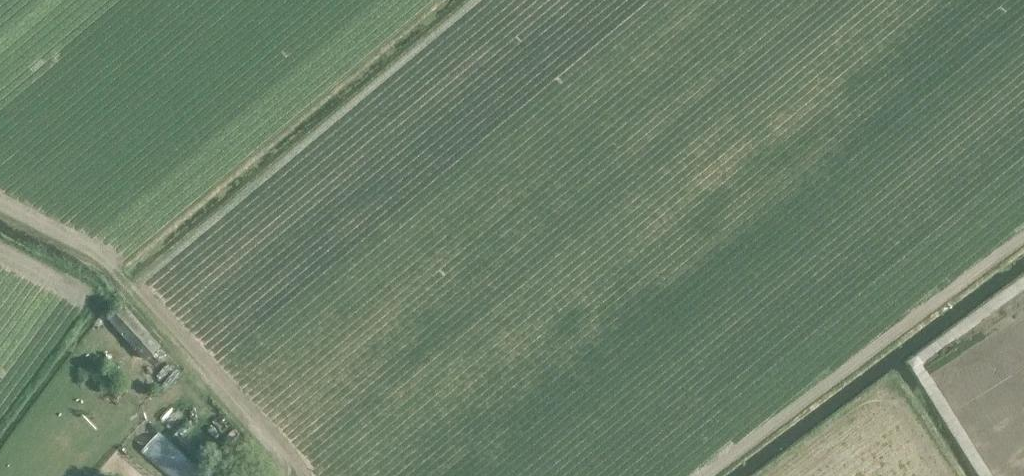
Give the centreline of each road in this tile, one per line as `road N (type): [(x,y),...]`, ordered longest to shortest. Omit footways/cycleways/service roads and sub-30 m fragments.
road 1 (track): [(272,475),(843,0)]
road 2 (track): [(275,468),(114,268),(0,208)]
road 3 (track): [(987,475),(916,363),(1023,282)]

